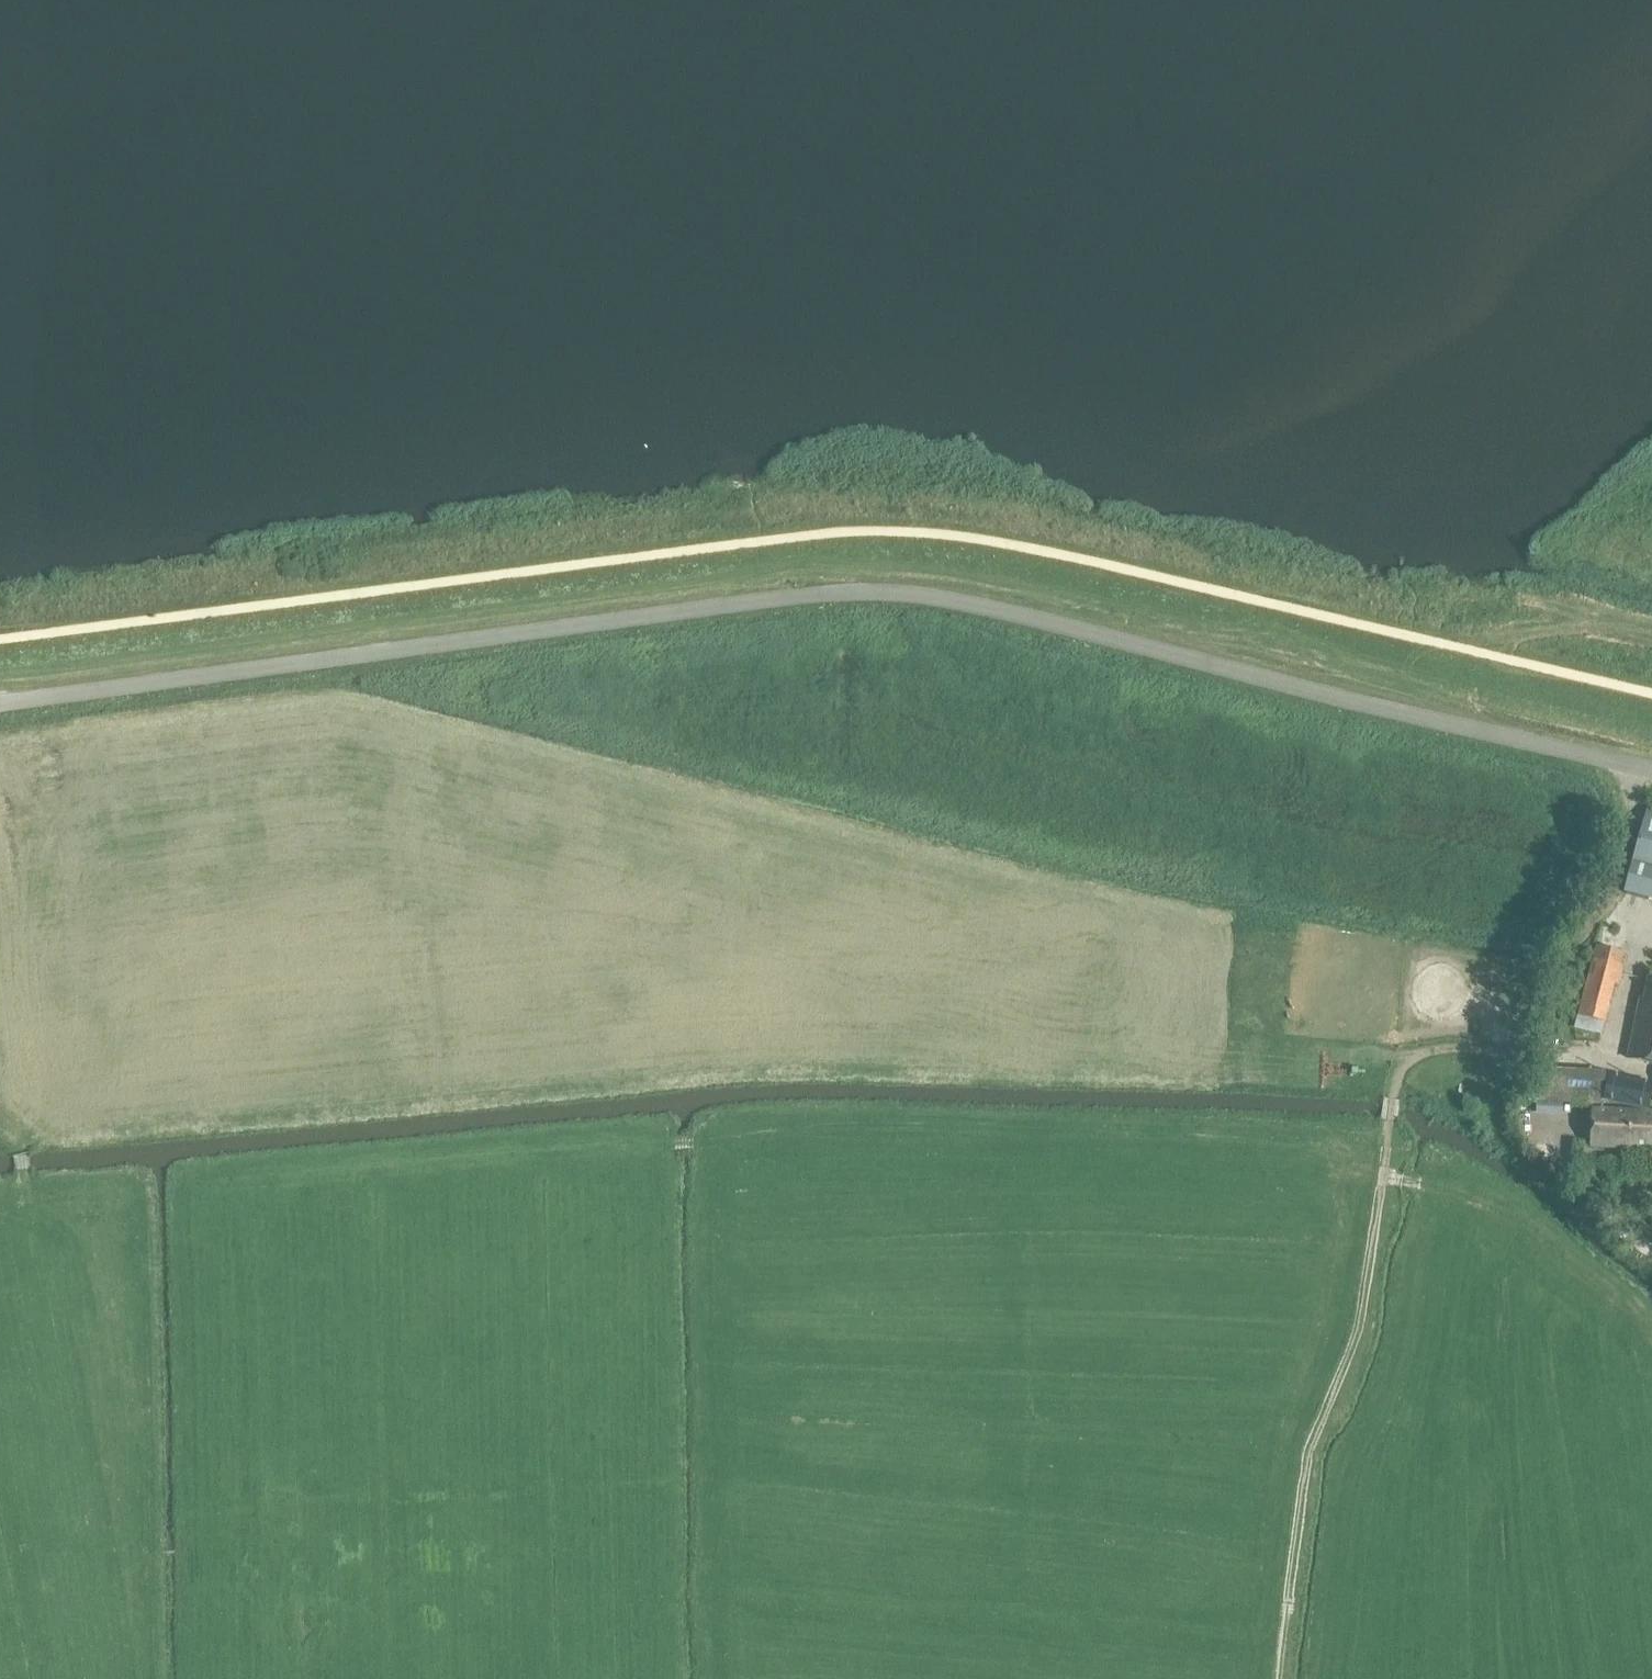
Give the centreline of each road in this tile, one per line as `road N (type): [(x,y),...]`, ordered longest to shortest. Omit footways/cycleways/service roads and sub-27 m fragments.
road 1 (unclassified): [(0,703),(781,598),(888,593),(970,604),(1651,769)]
road 2 (track): [(1634,765),(1631,819),(1609,904),(1566,965),(1542,1052),(1427,1051),(1400,1072),(1362,1323),(1306,1461),(1279,1678)]
road 3 (track): [(1439,646),(1507,642),(1561,626),(1651,638)]

